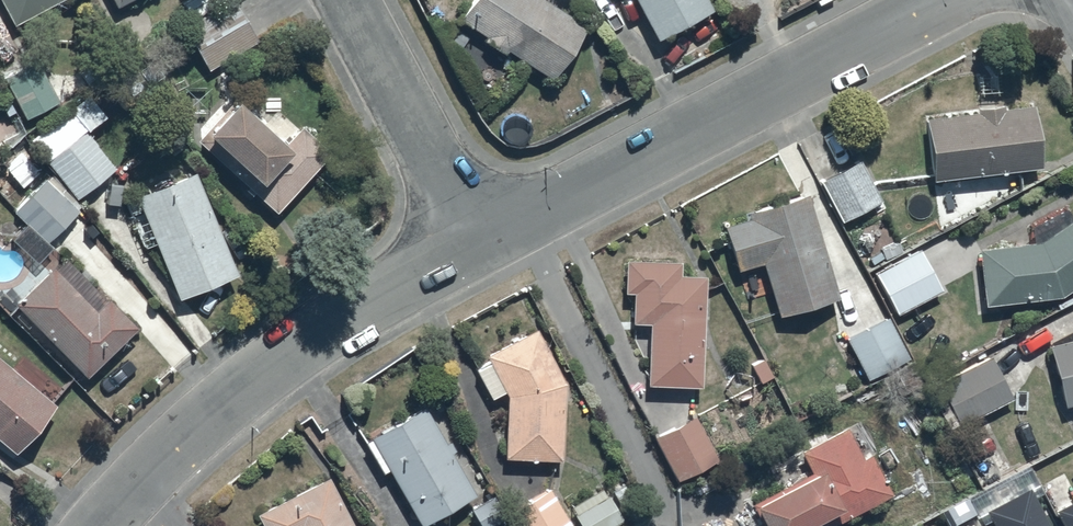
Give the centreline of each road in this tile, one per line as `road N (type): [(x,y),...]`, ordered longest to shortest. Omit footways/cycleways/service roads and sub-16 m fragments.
road 1 (residential): [(479,242),(961,0)]
road 2 (residential): [(99,525),(206,413),(271,361),(479,242)]
road 3 (residential): [(479,242),(351,0)]

